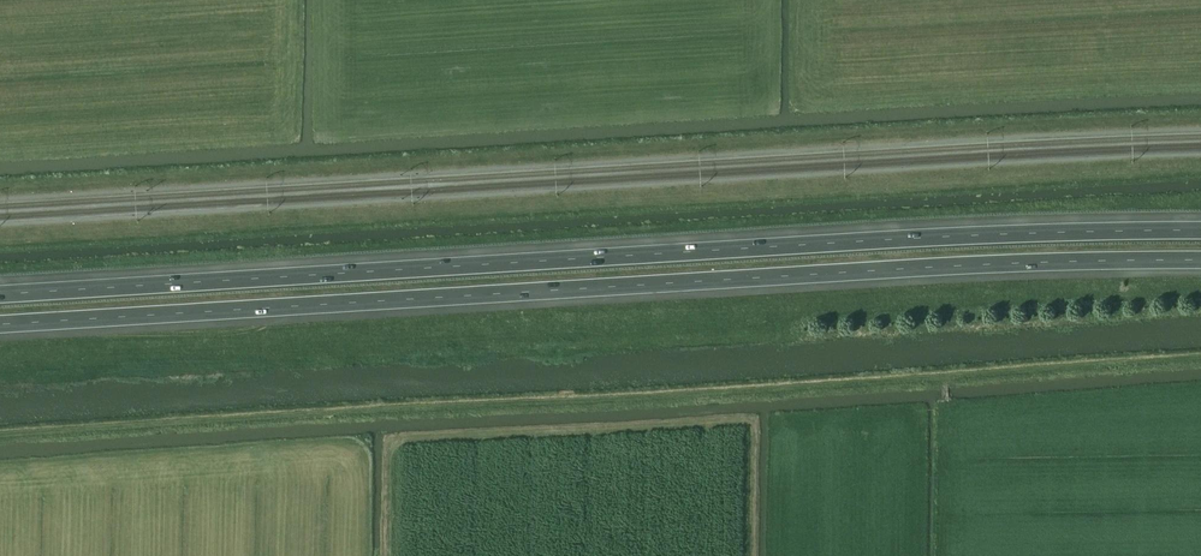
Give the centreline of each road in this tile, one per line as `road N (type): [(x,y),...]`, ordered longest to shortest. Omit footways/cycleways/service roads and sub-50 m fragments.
road 1 (motorway): [(1200,230),(991,235),(0,295)]
road 2 (motorway): [(0,324),(986,265),(1200,260)]

